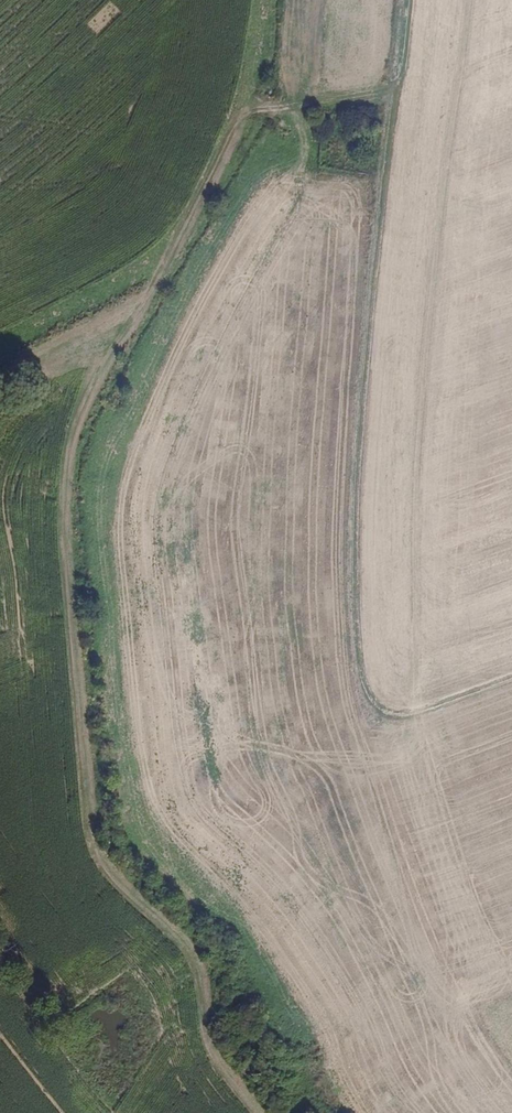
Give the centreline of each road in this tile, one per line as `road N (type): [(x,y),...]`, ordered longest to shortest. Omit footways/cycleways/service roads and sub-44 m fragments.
road 1 (track): [(398,90),(251,110),(70,437),(65,492),(91,838),(108,871),(185,942),(201,968),(212,1049),(258,1112)]
road 2 (track): [(409,0),(358,477),(358,654),(377,715),(412,718),(511,683)]

